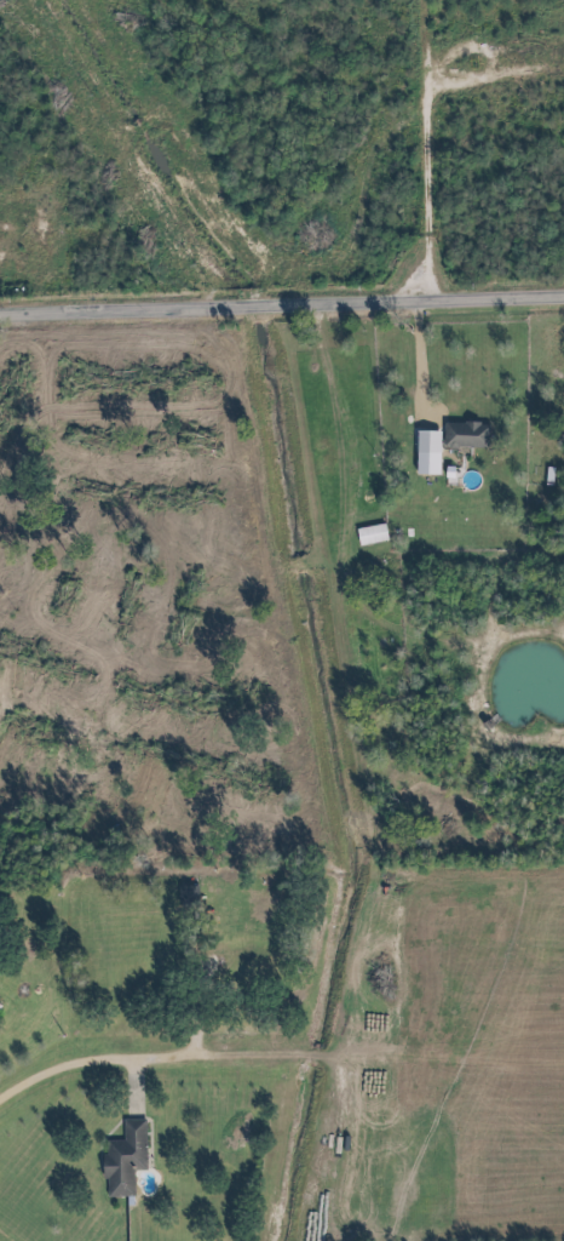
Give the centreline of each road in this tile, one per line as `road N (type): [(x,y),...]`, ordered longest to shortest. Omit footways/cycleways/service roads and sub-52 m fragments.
road 1 (residential): [(0,316),(563,296)]

